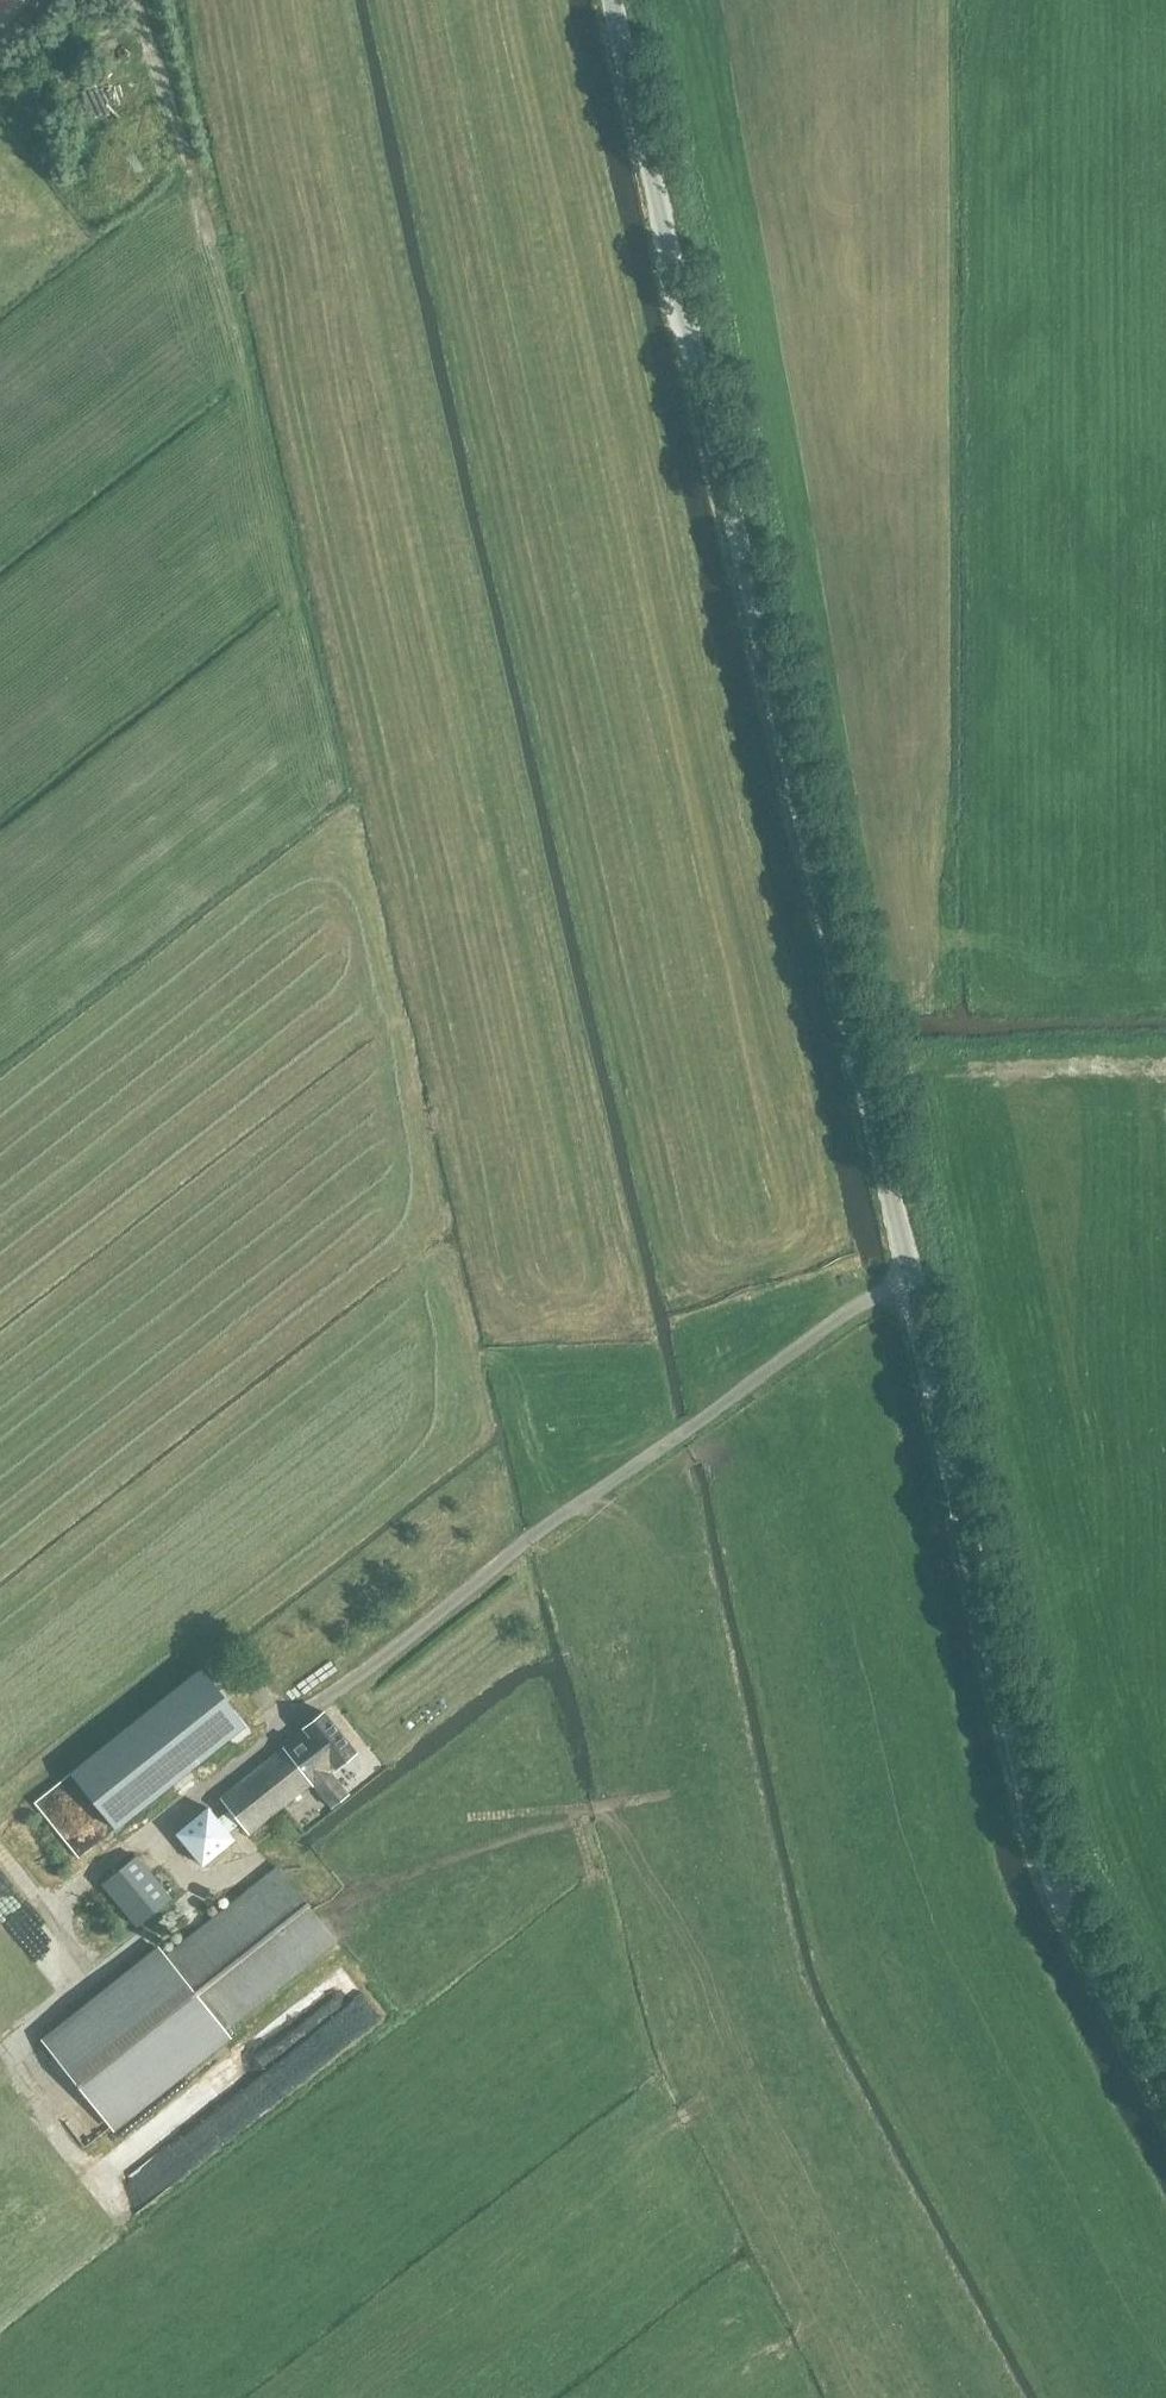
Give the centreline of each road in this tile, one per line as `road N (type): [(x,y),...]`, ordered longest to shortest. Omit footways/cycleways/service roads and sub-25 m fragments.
road 1 (unclassified): [(1165,2096),(1044,1847),(611,0)]
road 2 (track): [(986,2397),(794,2028),(695,1603),(668,1555),(584,1502)]
road 3 (track): [(576,1821),(350,1898),(321,1922)]
road 4 (track): [(736,1779),(587,1814),(470,1815)]
road 5 (track): [(751,1187),(762,1290),(758,1380)]

